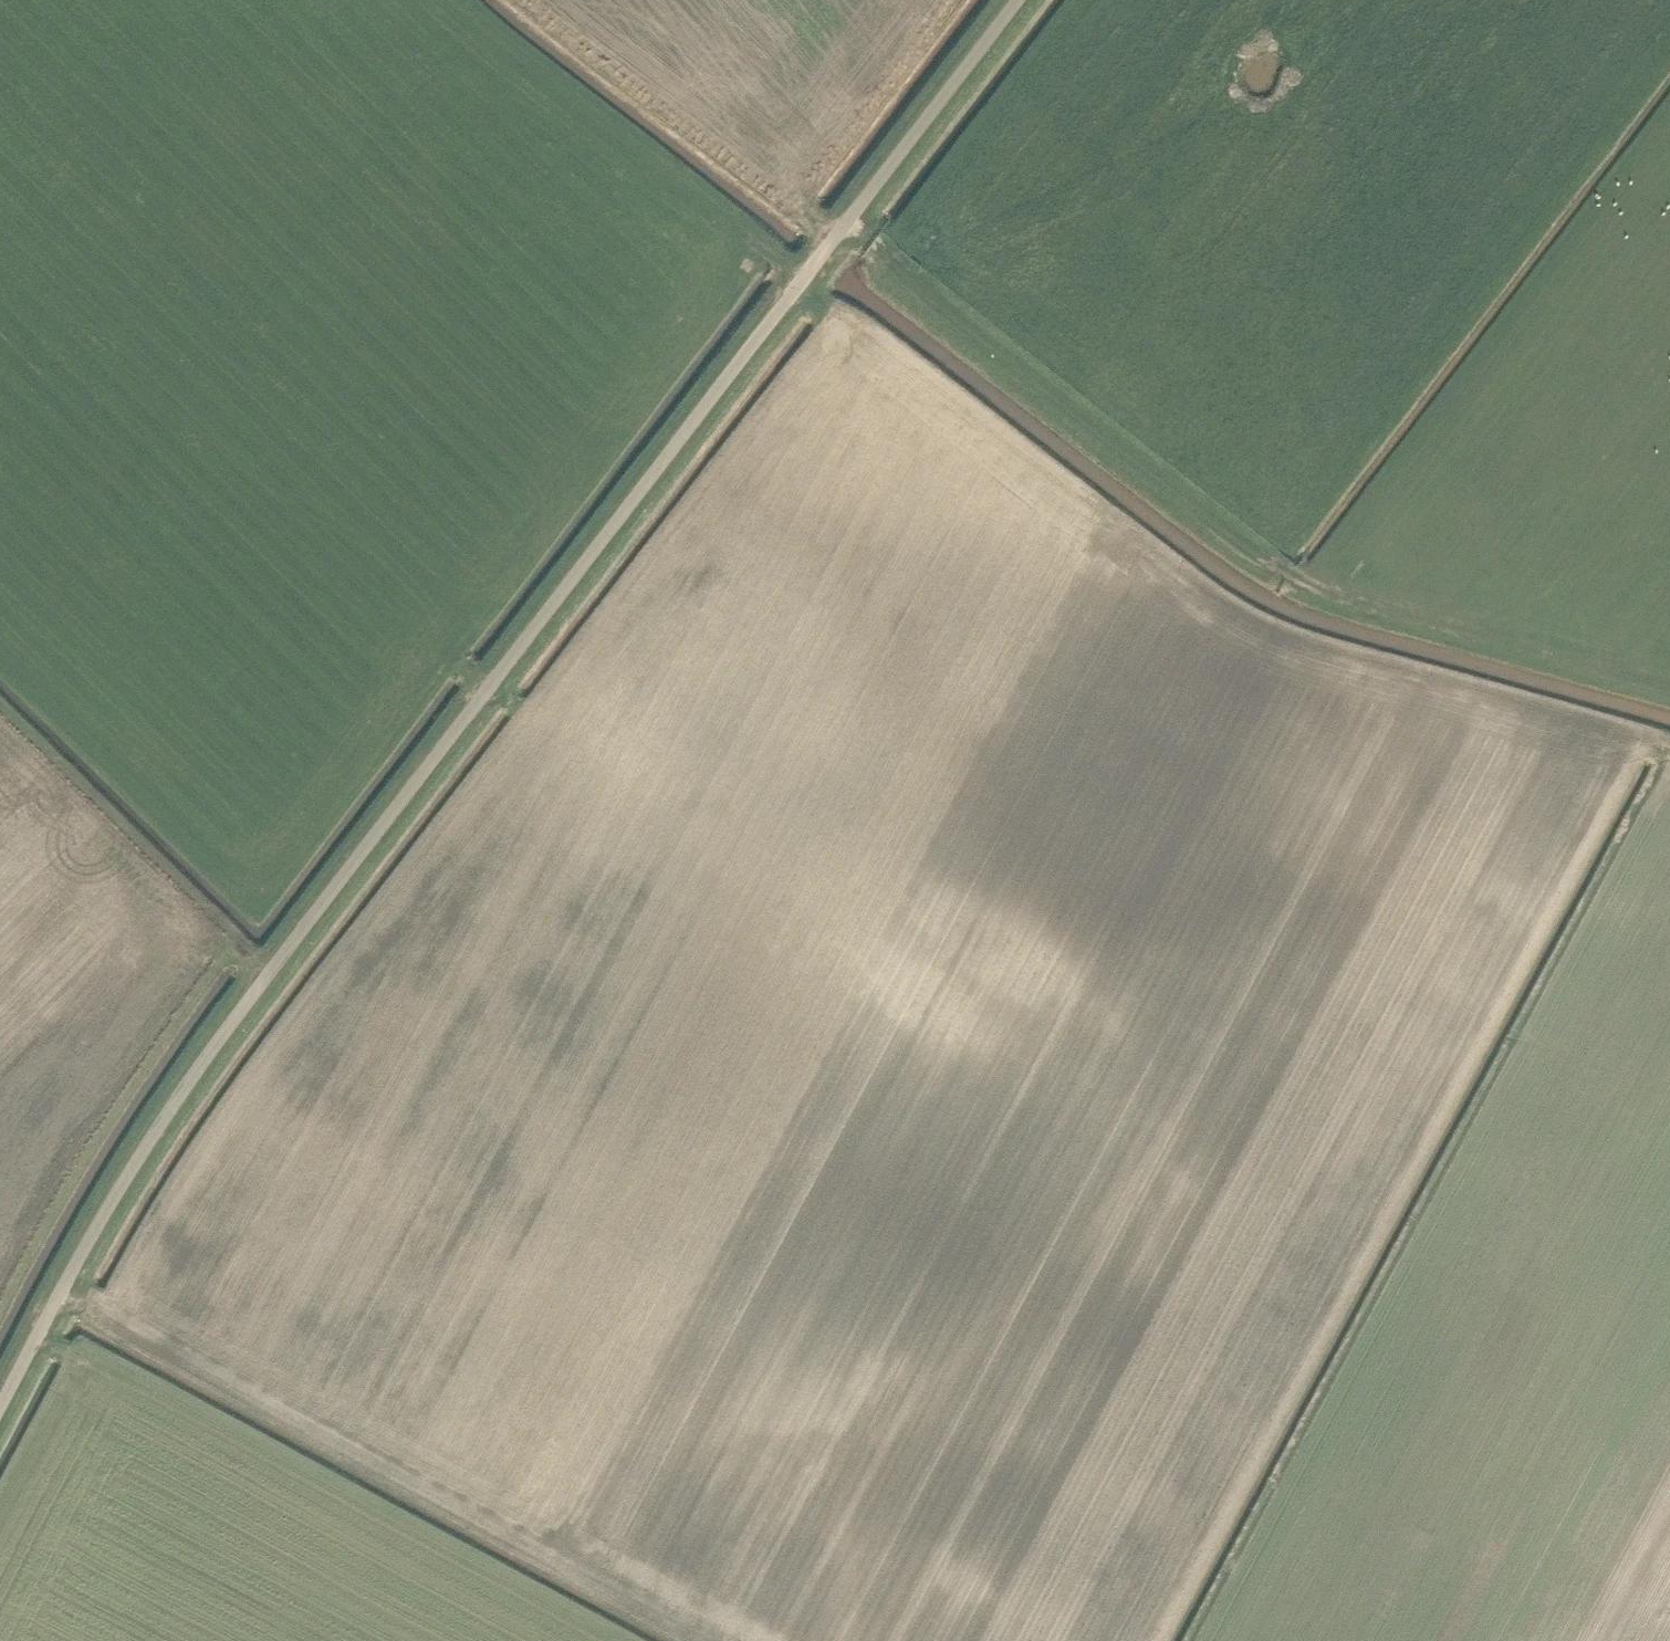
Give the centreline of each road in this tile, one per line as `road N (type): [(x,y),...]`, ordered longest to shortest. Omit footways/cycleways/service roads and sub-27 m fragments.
road 1 (unclassified): [(0,1328),(162,1055),(384,781),(585,502),(981,0)]

